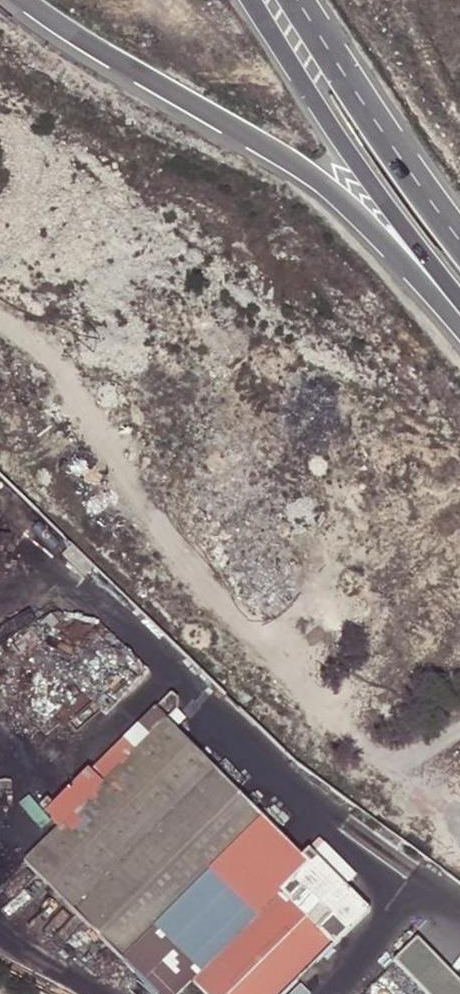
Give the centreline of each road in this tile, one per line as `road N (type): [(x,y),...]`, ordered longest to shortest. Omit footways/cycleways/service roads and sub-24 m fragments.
road 1 (motorway): [(25,0),(323,184),(459,327)]
road 2 (primary): [(255,0),(292,71),(459,295)]
road 3 (primary): [(459,231),(296,0)]

